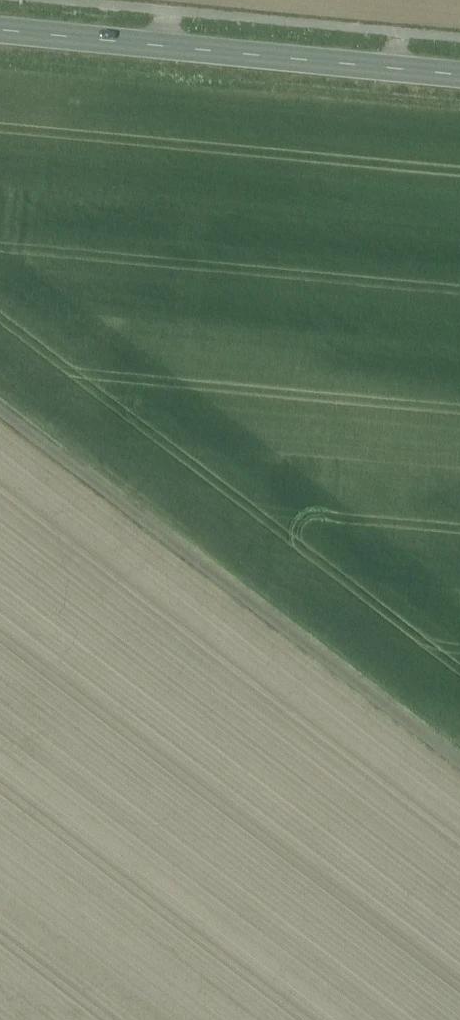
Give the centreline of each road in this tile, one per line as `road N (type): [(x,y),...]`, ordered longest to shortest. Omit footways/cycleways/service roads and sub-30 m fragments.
road 1 (primary): [(0,31),(459,75)]

